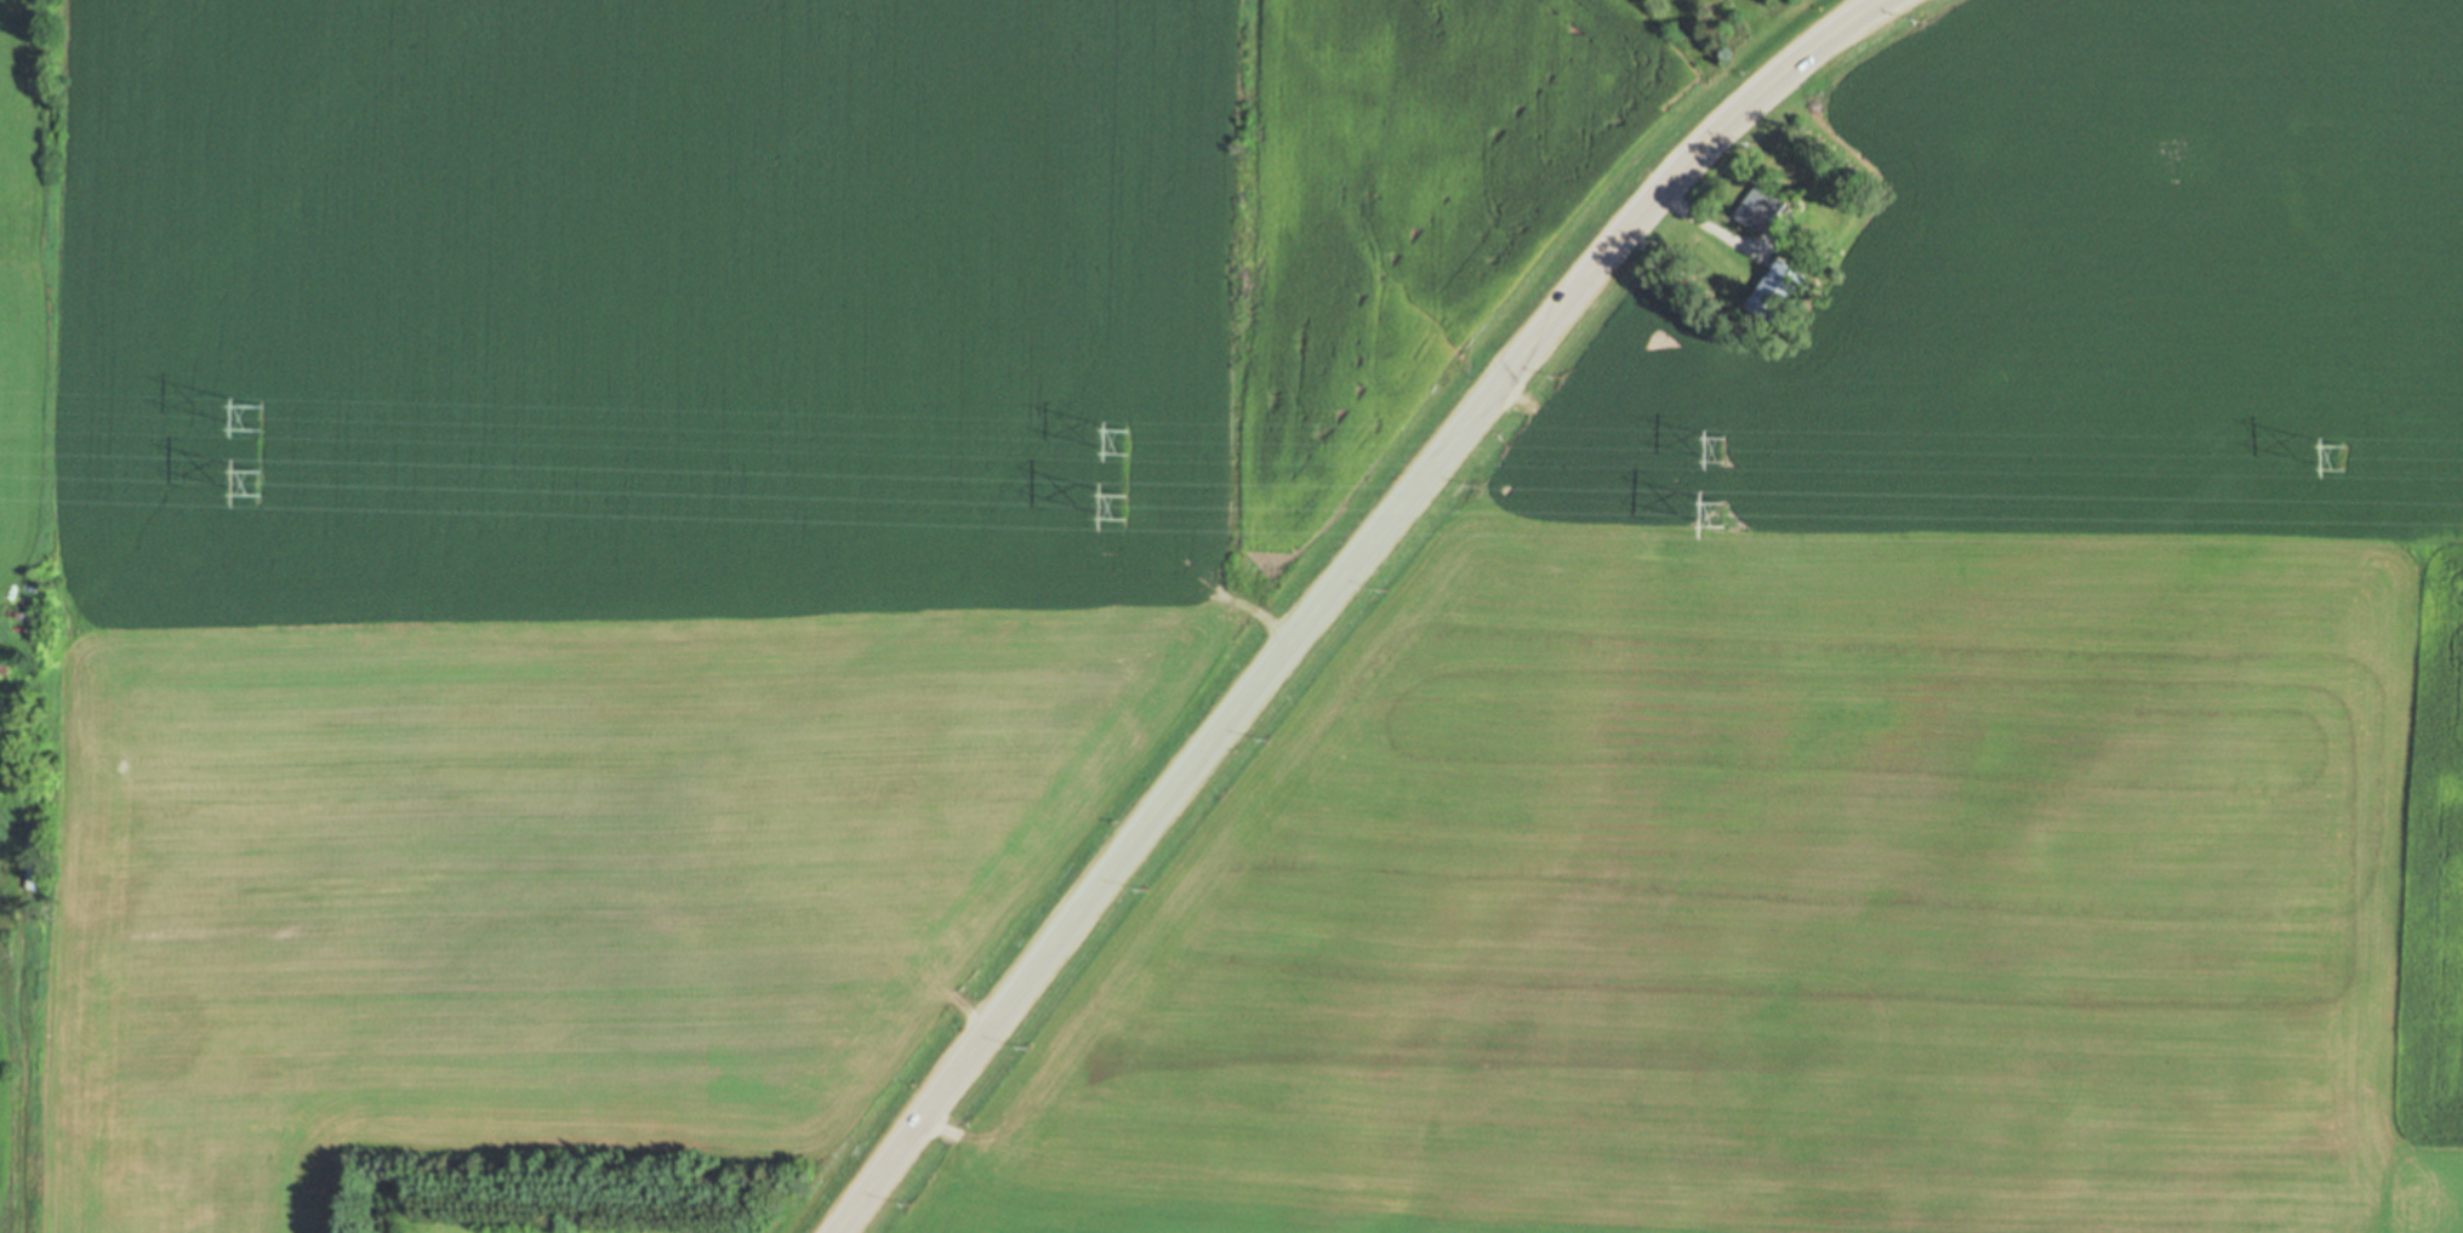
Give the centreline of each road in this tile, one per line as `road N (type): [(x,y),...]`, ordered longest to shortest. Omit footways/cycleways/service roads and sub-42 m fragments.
road 1 (secondary): [(823,1232),(1657,202),(1785,70),(1876,0)]

